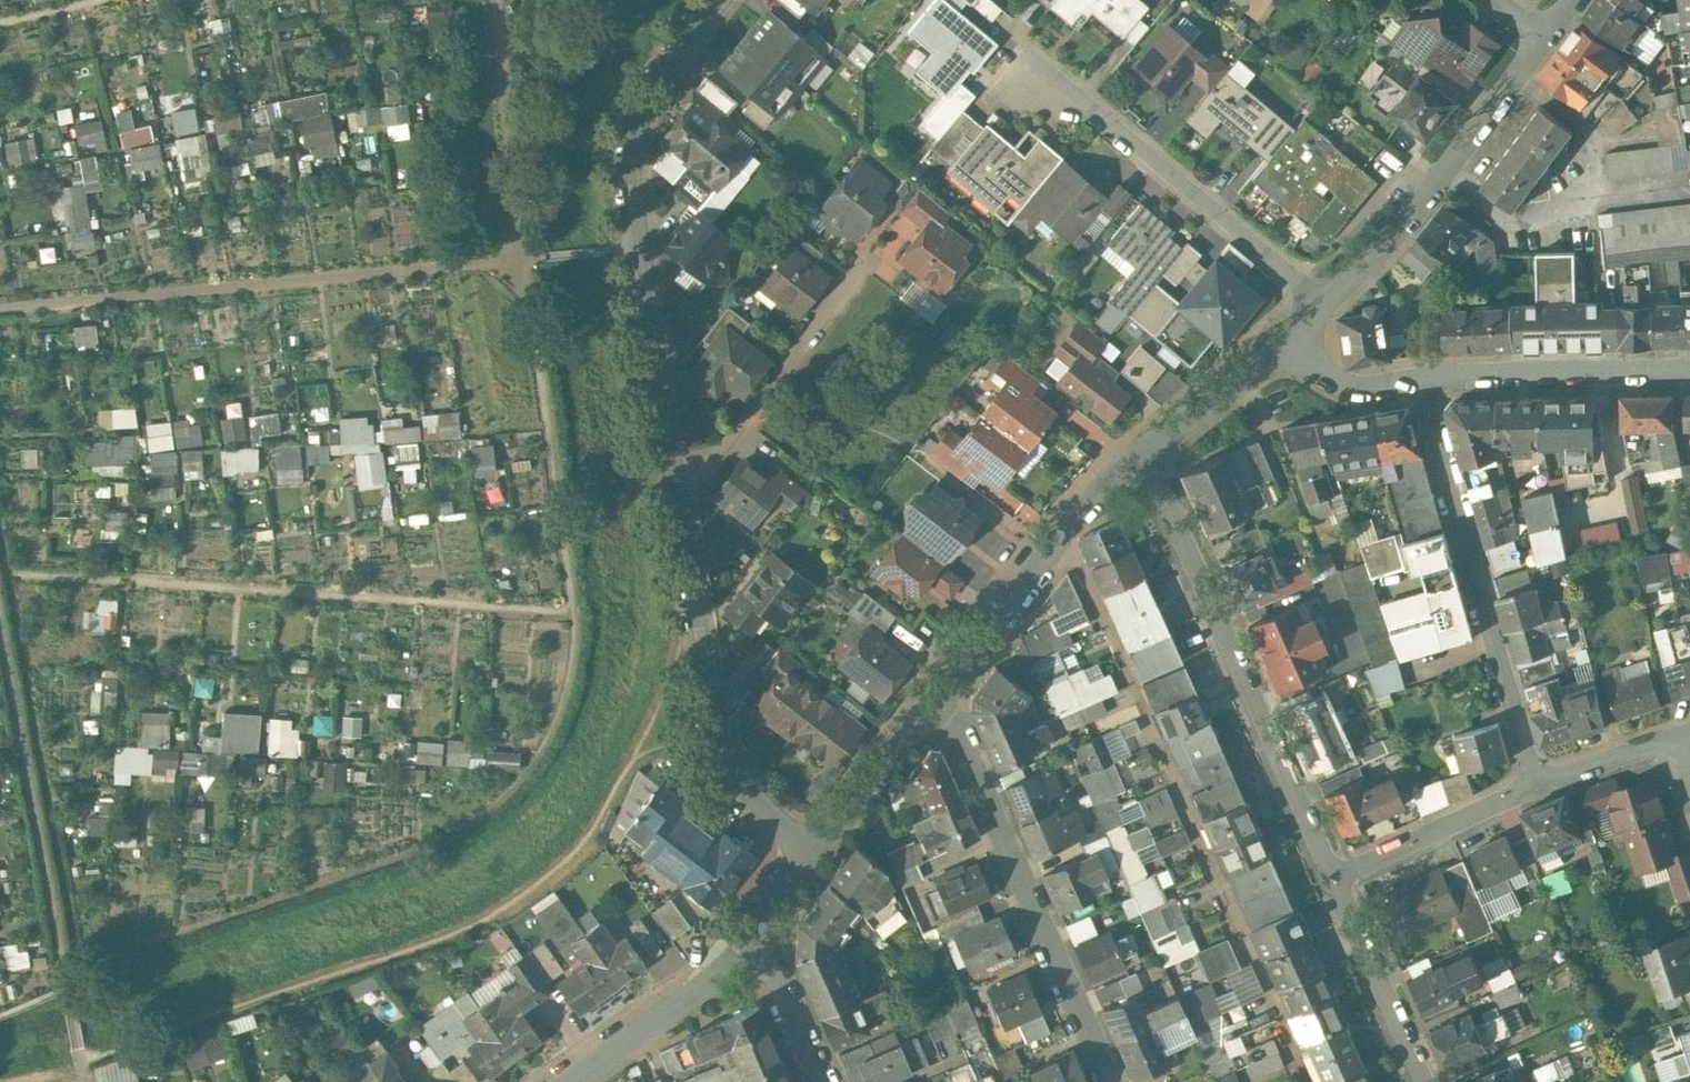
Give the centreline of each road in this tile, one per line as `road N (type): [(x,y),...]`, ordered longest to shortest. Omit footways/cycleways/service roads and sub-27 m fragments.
road 1 (residential): [(721,0),(656,78),(634,136),(633,195),(714,728),(730,767),(806,862)]
road 2 (residential): [(1333,875),(1143,452)]
road 3 (residential): [(1110,1081),(941,691)]
road 4 (residential): [(1423,379),(1536,786)]
road 5 (residential): [(1039,69),(1327,305)]
road 6 (residential): [(1327,305),(1417,210),(1546,38)]
road 7 (residential): [(941,691),(1062,532),(1143,452)]
road 8 (residential): [(1423,379),(1689,372)]
road 9 (residential): [(563,1081),(709,985),(751,930)]
road 10 (residential): [(1425,1081),(1333,875)]
road 11 (residential): [(1333,875),(1536,786)]
road 12 (residential): [(806,862),(941,691)]
road 13 (residential): [(1143,452),(1289,345)]
road 14 (residential): [(751,930),(819,1081)]
road 15 (residential): [(1536,786),(1676,736)]
road 16 (residential): [(1289,345),(1333,380),(1362,387),(1423,379)]

